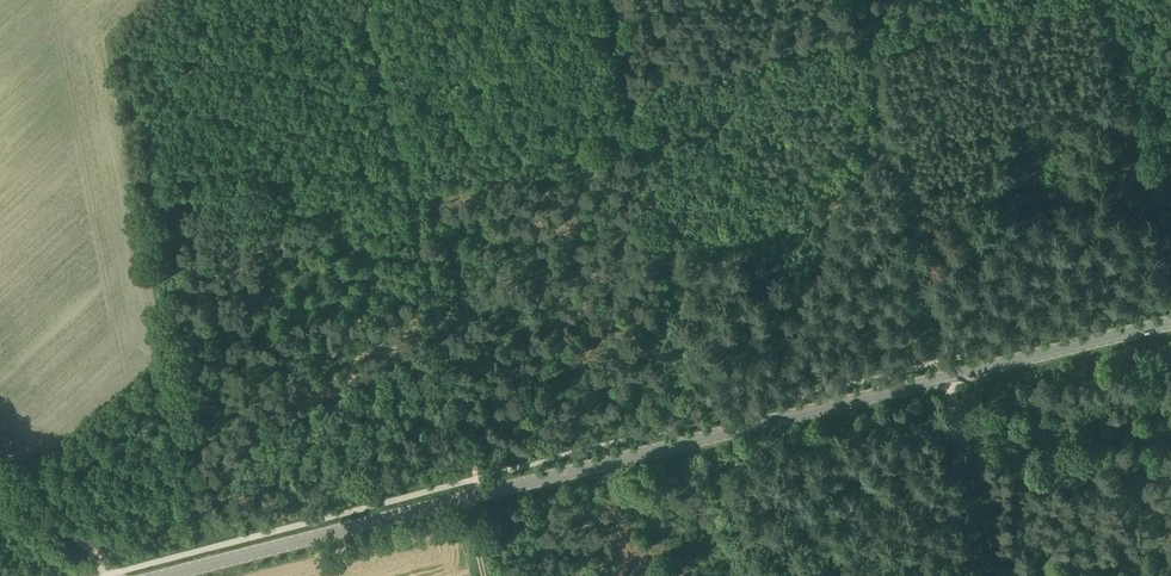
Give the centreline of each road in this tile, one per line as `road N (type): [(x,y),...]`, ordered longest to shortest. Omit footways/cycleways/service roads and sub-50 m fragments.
road 1 (tertiary): [(164,575),(1170,322)]
road 2 (track): [(859,43),(993,575)]
road 3 (track): [(639,104),(714,436),(731,475),(748,575)]
road 4 (track): [(400,156),(639,104),(859,43)]
road 5 (track): [(400,156),(479,495)]
road 6 (track): [(172,359),(141,208),(289,180)]
road 7 (track): [(28,497),(172,359)]
road 8 (track): [(400,156),(364,0)]
road 9 (track): [(1008,0),(859,43)]
road 10 (track): [(120,575),(28,497)]

